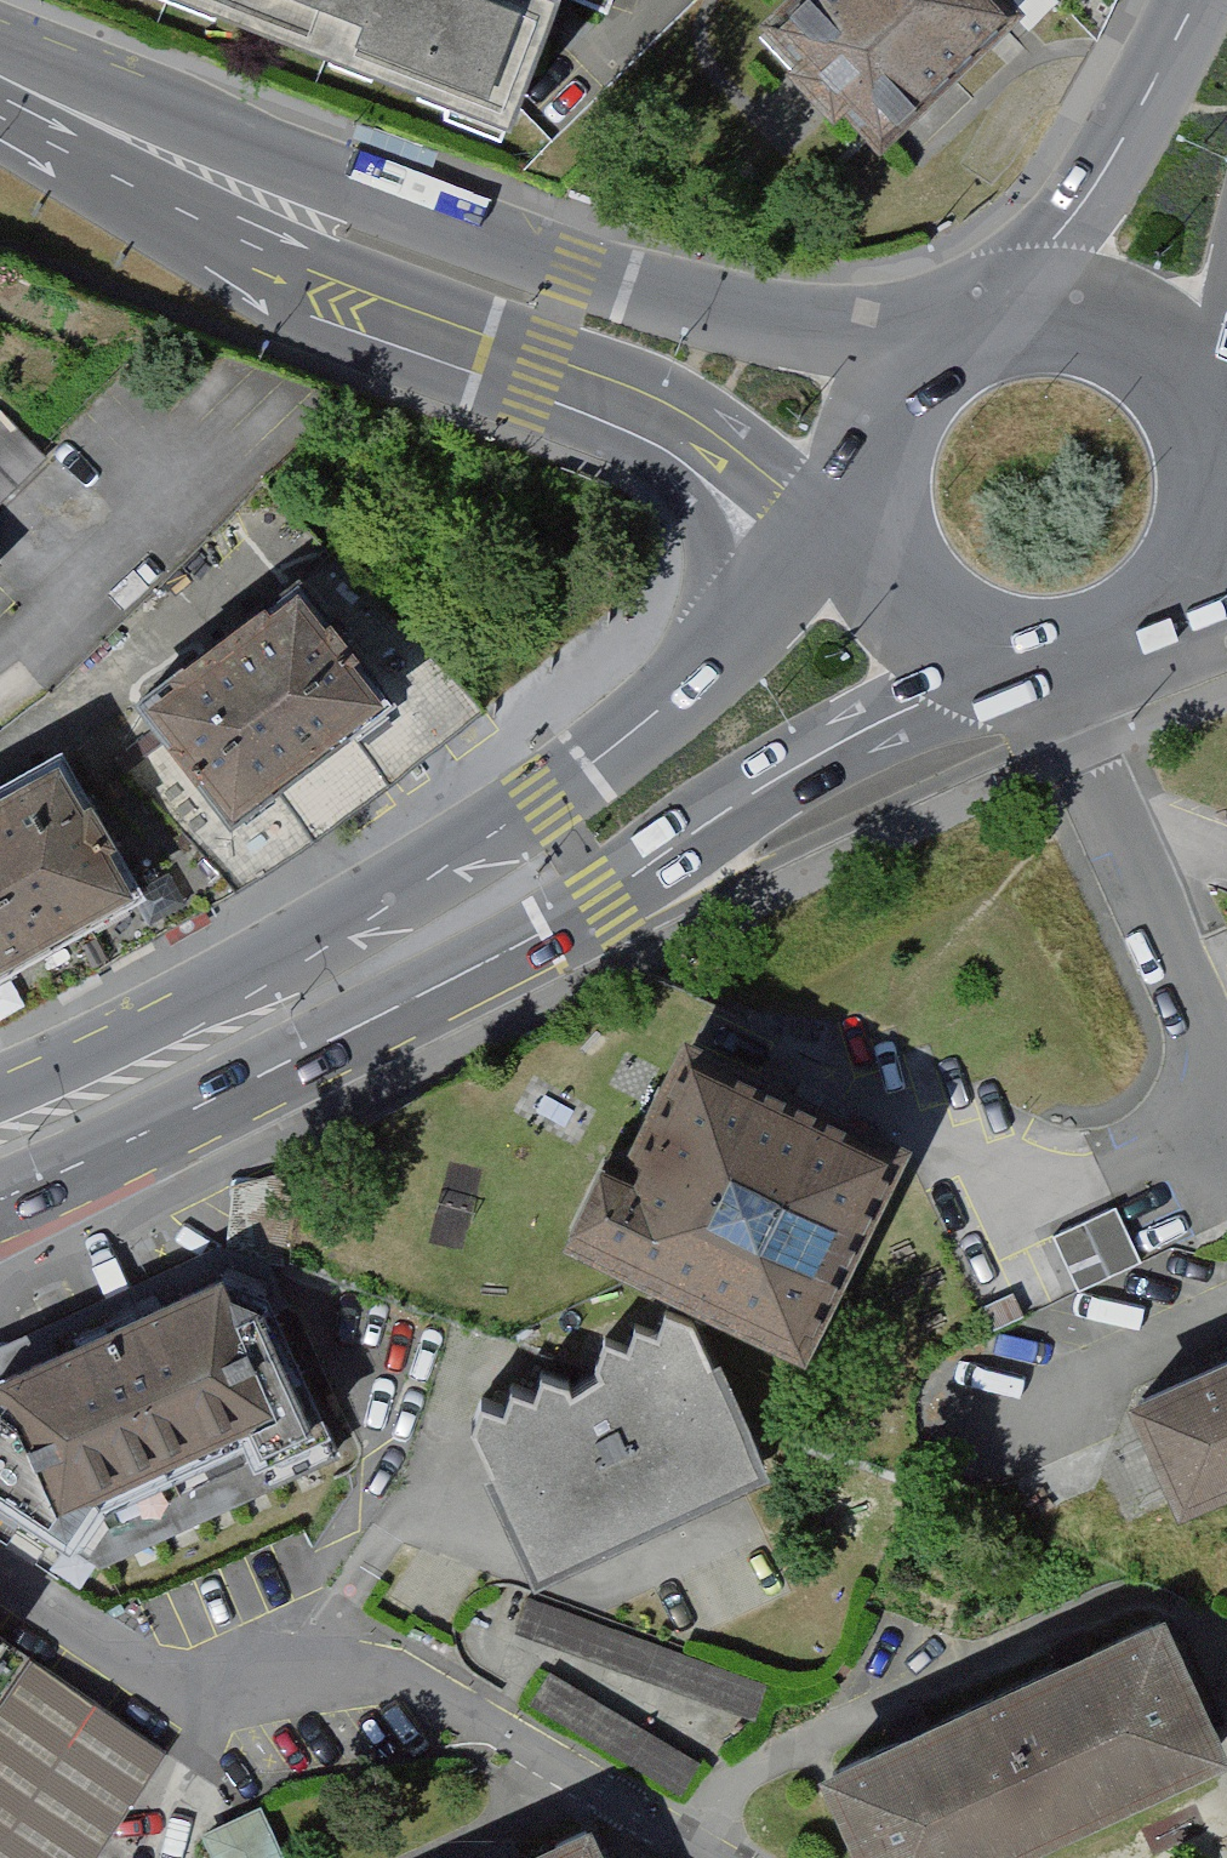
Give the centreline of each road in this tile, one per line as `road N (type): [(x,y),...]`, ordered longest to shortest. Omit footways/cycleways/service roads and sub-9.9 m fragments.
road 1 (primary): [(0,1208),(608,906),(765,795),(992,679)]
road 2 (tertiary): [(920,343),(629,288),(0,73)]
road 3 (primary): [(693,693),(548,806),(374,917),(105,1061),(0,1105)]
road 4 (residential): [(707,1857),(409,1681),(190,1692),(0,1570)]
road 5 (tertiary): [(0,94),(107,175),(325,298),(610,410),(649,438)]
road 6 (secondary): [(1201,0),(1134,139),(1013,300)]
road 7 (residential): [(0,667),(224,449)]
road 8 (tertiary): [(649,438),(695,505),(715,579),(693,693)]
road 9 (primary): [(1218,401),(1182,352),(1132,317),(1074,299),(1013,300)]
road 10 (tertiary): [(649,438),(783,490),(856,534)]
road 11 (primary): [(920,343),(885,382),(861,430),(851,481),(856,534)]
road 12 (primary): [(874,585),(693,693)]
road 13 (primary): [(992,679),(1056,686),(1123,671),(1181,633)]
road 14 (primary): [(874,585),(924,644),(992,679)]

